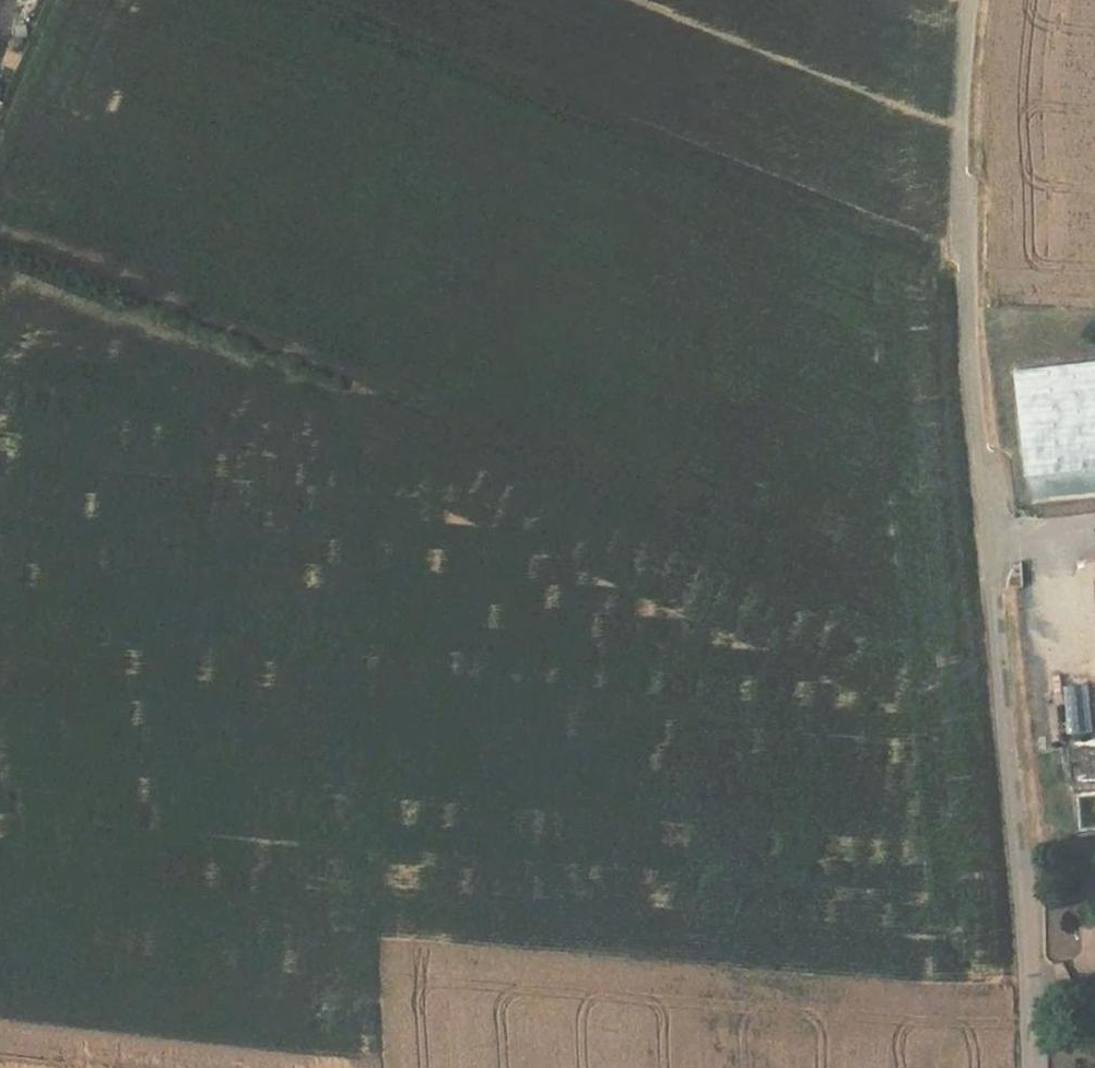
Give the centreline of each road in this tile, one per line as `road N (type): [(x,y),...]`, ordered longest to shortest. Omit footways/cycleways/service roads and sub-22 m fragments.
road 1 (residential): [(995,540),(964,293),(964,93),(973,0)]
road 2 (residential): [(1034,1067),(1024,853),(995,540)]

